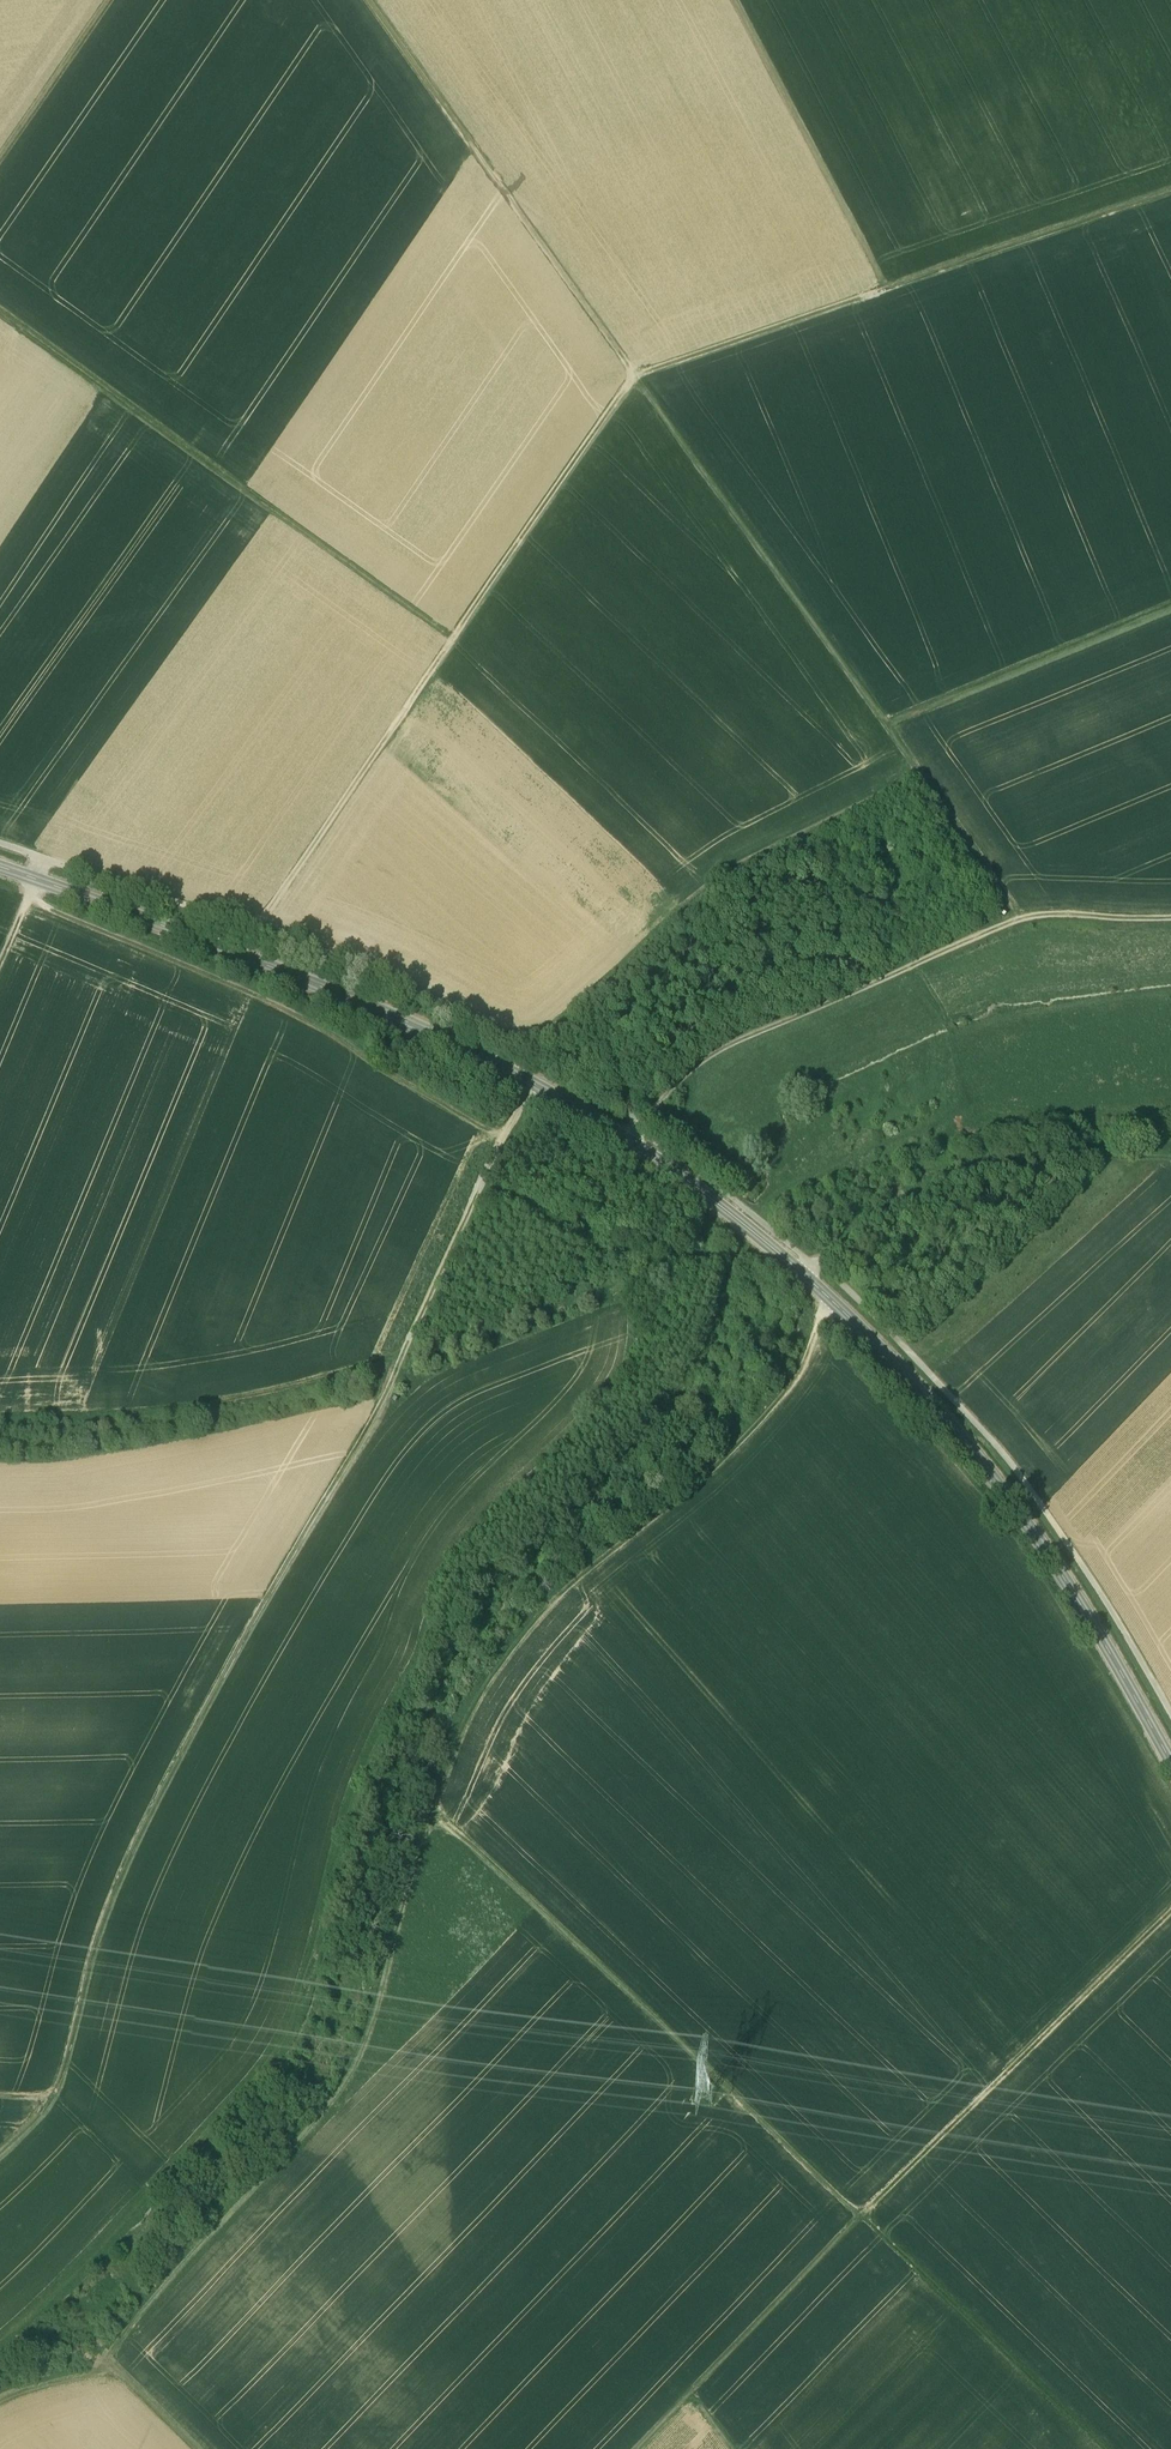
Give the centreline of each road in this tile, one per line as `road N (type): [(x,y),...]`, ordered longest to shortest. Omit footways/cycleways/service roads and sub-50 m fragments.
road 1 (track): [(29,894),(294,1015),(503,1136),(368,1430),(137,1842),(94,1949),(59,2087),(0,2147)]
road 2 (tertiary): [(0,867),(443,1033),(629,1139),(694,1185),(801,1273),(940,1411),(1042,1540),(1170,1758)]
road 3 (track): [(0,2394),(104,2344),(334,2103),(370,2036),(410,1877),(484,1685),(579,1574),(682,1498),(789,1393),(834,1303)]
road 4 (track): [(435,1808),(1109,2448)]
road 5 (track): [(1170,1714),(1020,1472),(923,1365),(822,1266),(638,1128)]
road 6 (track): [(638,2448),(861,2215),(1170,1909)]
road 7 (track): [(636,376),(258,931)]
road 8 (track): [(1022,918),(636,376)]
road 9 (track): [(1170,921),(1022,918),(727,1046),(672,1089),(638,1128)]
road 10 (track): [(545,1036),(514,1041),(333,958),(0,845)]
road 11 (track): [(1170,190),(636,376)]
road 12 (track): [(0,314),(454,638)]
road 13 (track): [(636,376),(368,0)]
road 14 (track): [(919,775),(848,817),(725,871),(545,1036)]
road 15 (track): [(406,1356),(161,1409),(0,1419)]
road 16 (track): [(801,1273),(942,1187),(1091,1159),(1170,1155)]
road 17 (track): [(885,726),(1170,610)]
road 18 (track): [(111,0),(0,163)]
road 19 (track): [(99,2347),(202,2448)]

